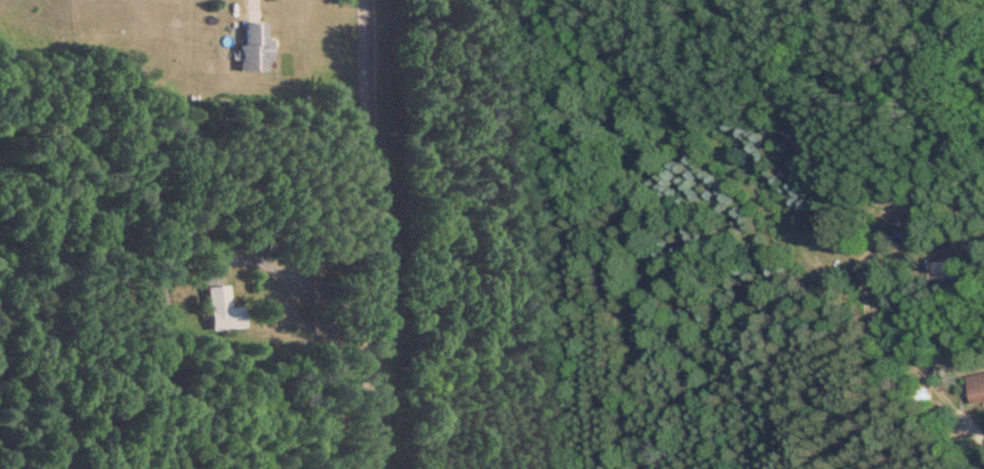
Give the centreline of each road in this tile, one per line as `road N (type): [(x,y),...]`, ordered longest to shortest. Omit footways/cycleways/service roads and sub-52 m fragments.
road 1 (residential): [(387,468),(374,0)]

